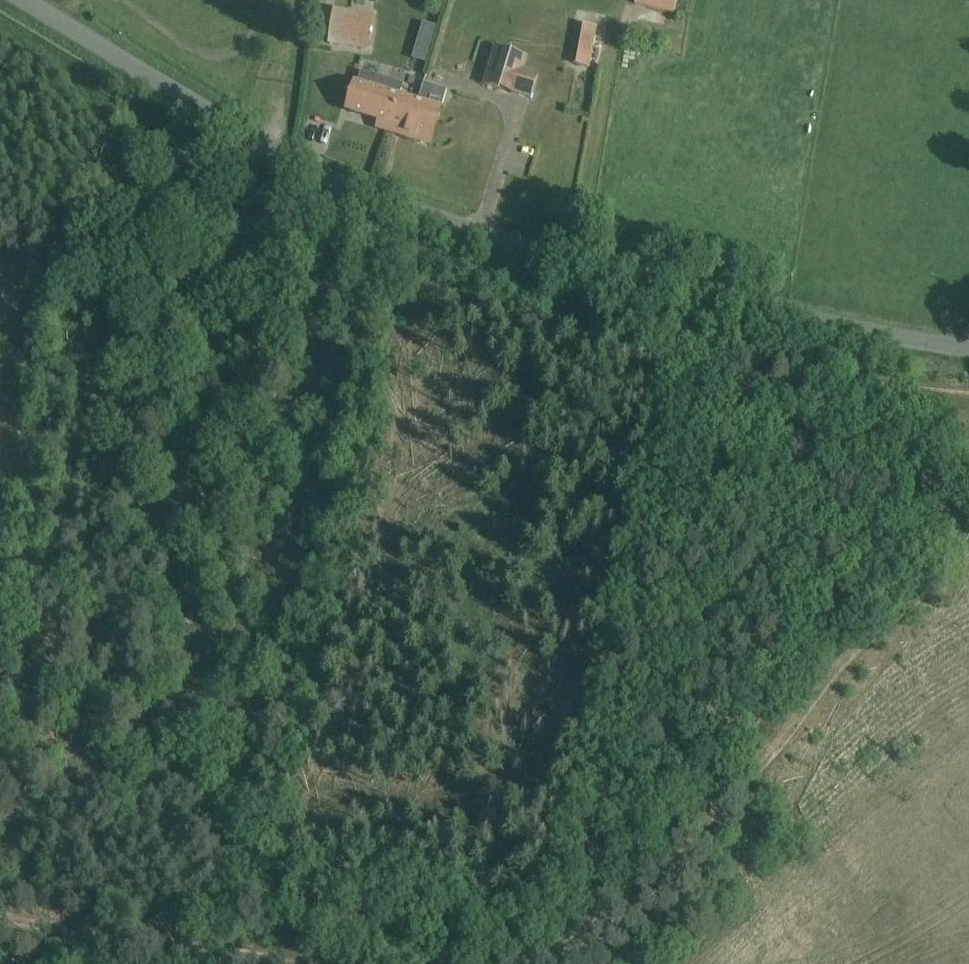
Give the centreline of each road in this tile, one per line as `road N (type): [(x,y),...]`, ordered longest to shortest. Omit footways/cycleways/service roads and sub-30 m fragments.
road 1 (unclassified): [(968,336),(667,280),(410,207),(287,155),(27,0)]

